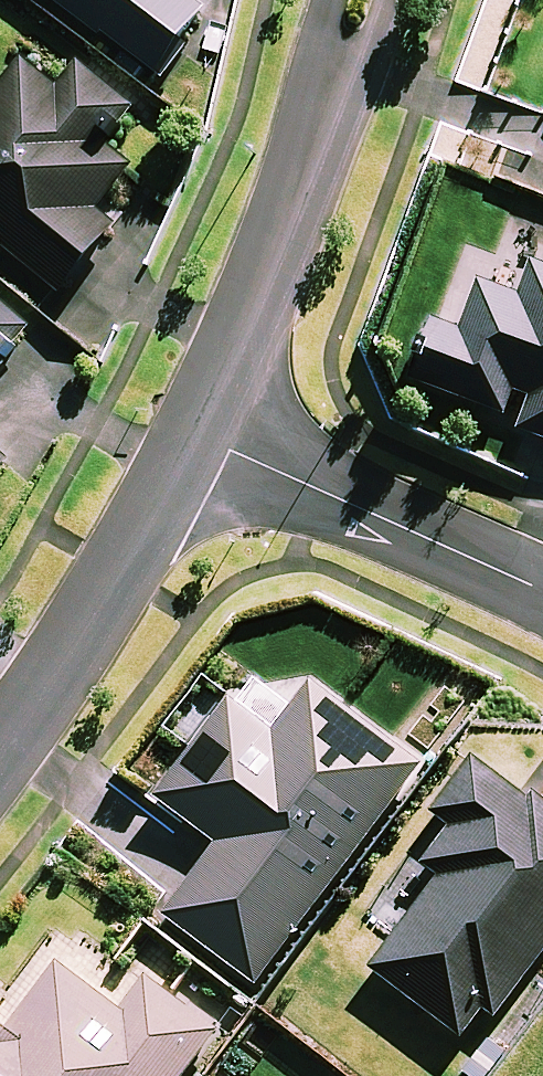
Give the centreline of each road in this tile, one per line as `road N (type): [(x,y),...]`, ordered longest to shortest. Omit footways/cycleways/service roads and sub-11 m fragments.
road 1 (residential): [(362,0),(201,438)]
road 2 (residential): [(201,438),(0,755)]
road 3 (residential): [(542,591),(201,438)]

